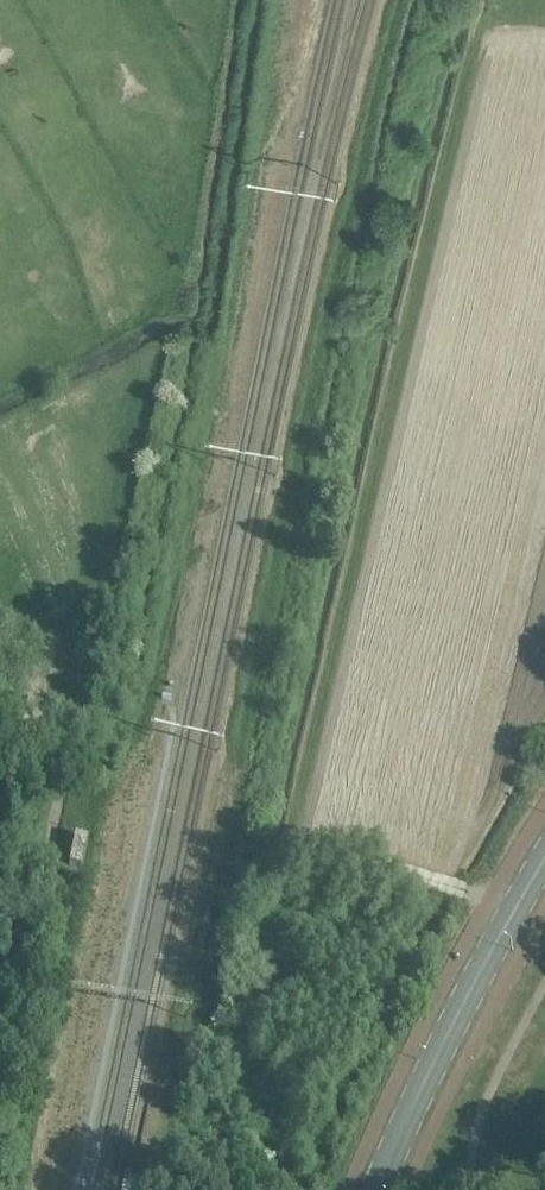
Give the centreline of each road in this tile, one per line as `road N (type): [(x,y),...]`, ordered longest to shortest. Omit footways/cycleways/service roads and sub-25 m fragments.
road 1 (tertiary): [(378,1189),(461,1003),(544,857)]

